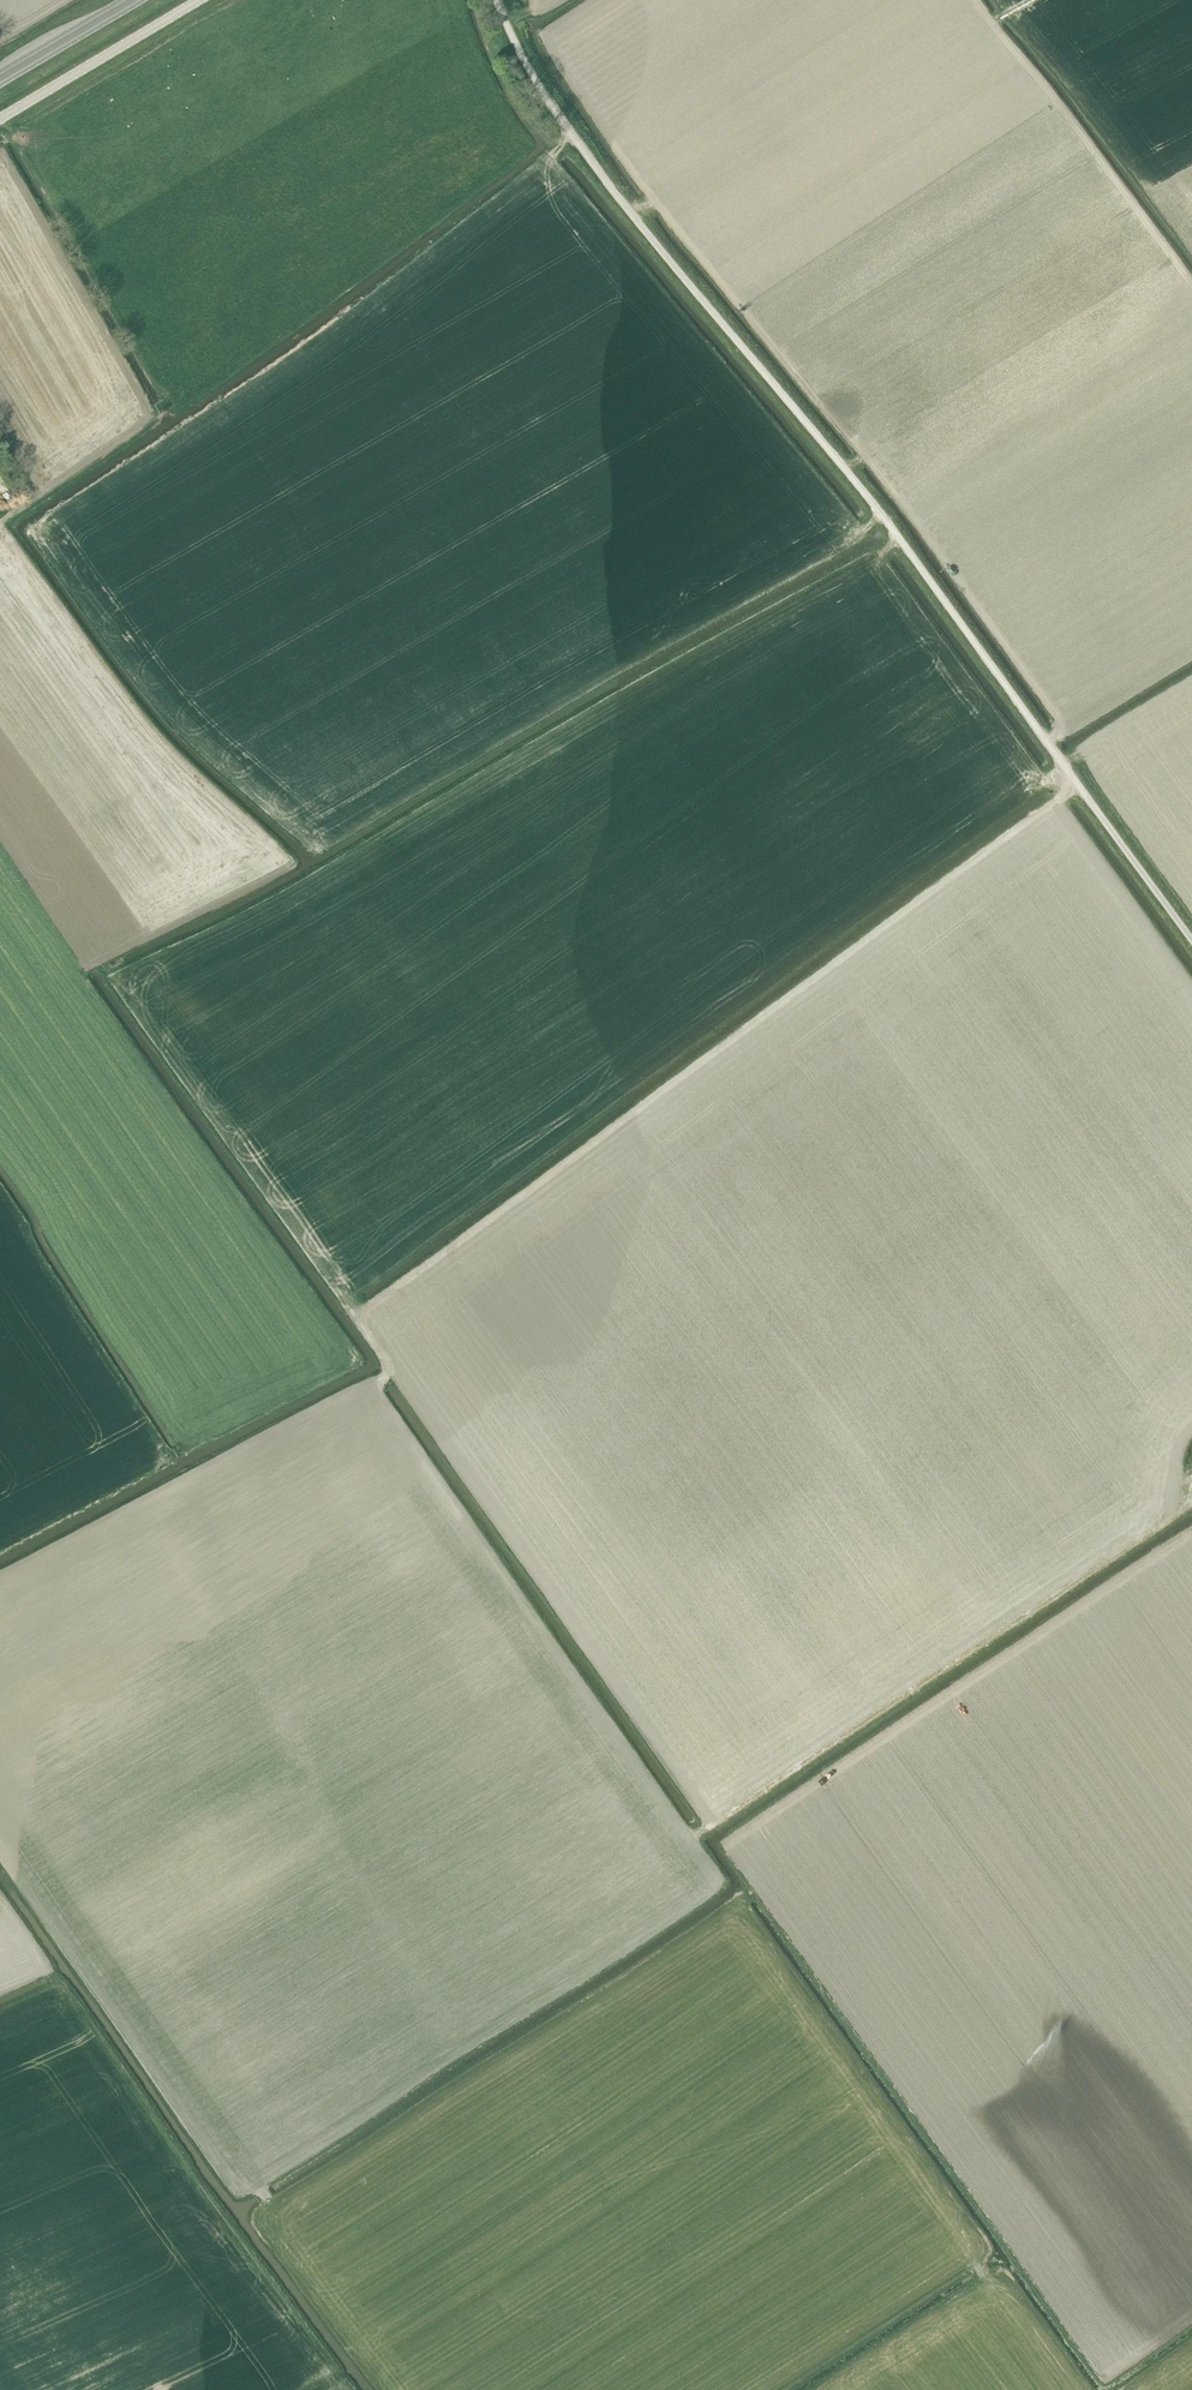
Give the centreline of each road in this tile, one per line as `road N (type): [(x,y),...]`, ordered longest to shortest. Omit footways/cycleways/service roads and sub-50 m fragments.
road 1 (unclassified): [(1191,939),(874,503),(575,139),(496,0)]
road 2 (unclassified): [(0,118),(199,0)]
road 3 (primary): [(0,77),(130,0)]

